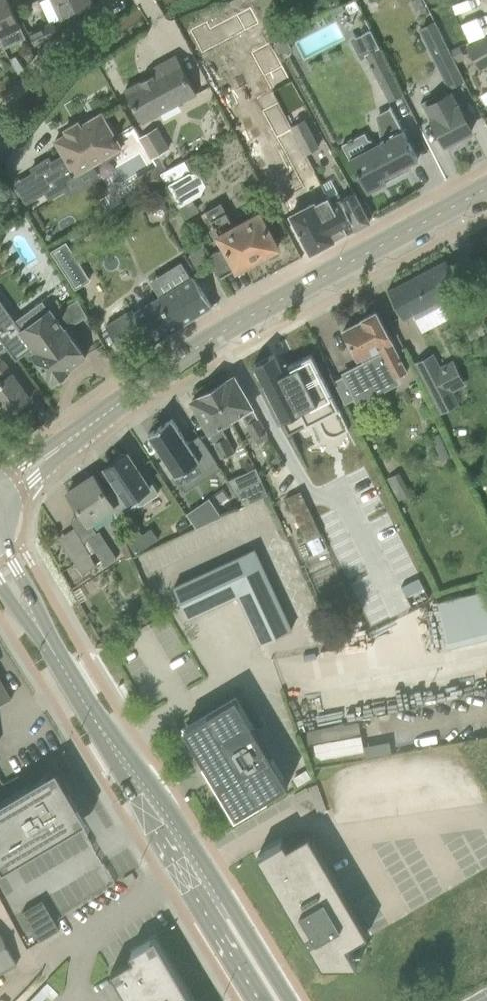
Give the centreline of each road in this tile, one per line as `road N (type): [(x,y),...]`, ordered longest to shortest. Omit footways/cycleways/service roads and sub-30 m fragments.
road 1 (tertiary): [(59,443),(198,346),(486,188)]
road 2 (tertiary): [(192,880),(36,625)]
road 3 (unclassified): [(68,1000),(91,939),(192,880)]
road 4 (residential): [(0,108),(113,0)]

